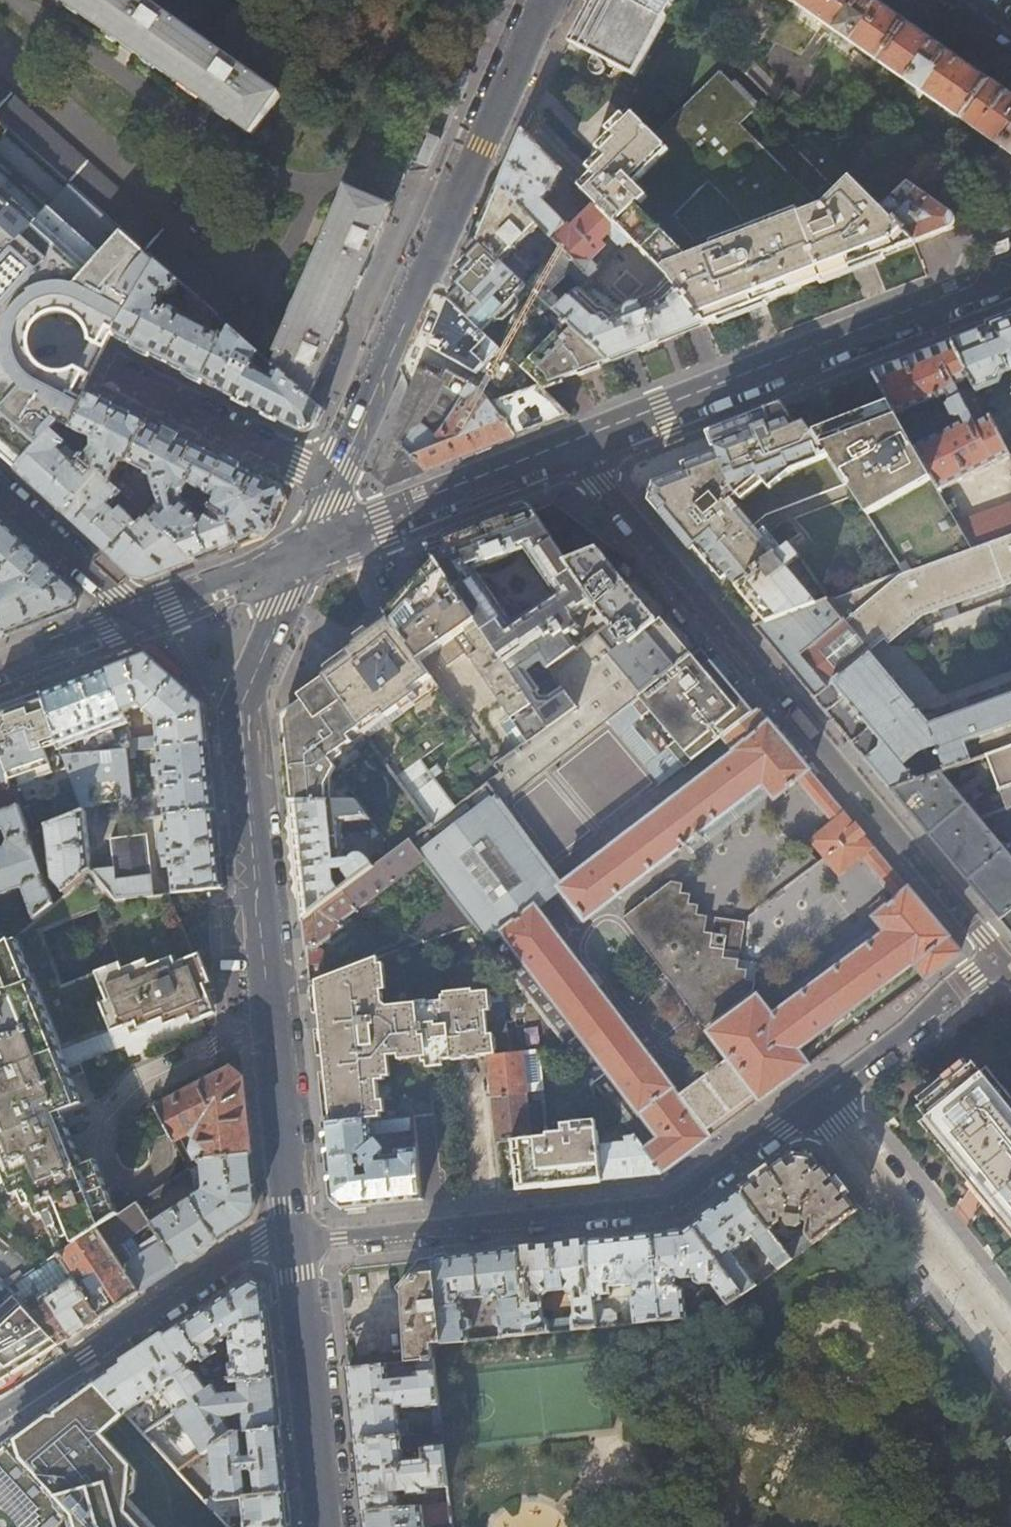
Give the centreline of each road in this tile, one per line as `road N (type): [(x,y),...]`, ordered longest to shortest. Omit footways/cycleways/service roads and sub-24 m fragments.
road 1 (tertiary): [(292,1239),(243,691),(300,553)]
road 2 (residential): [(998,956),(572,441)]
road 3 (residential): [(822,1095),(682,1199),(292,1239)]
road 4 (tertiary): [(330,481),(546,0)]
road 5 (secondary): [(1010,276),(572,441)]
road 6 (residential): [(0,1414),(258,1243),(292,1239)]
road 7 (residential): [(822,1095),(1010,1342)]
road 8 (secondary): [(572,441),(300,553)]
road 9 (tertiary): [(328,1526),(292,1239)]
road 10 (residential): [(103,369),(330,481)]
road 11 (residential): [(998,956),(822,1095)]
road 12 (residential): [(143,615),(0,491)]
road 13 (secondary): [(300,553),(143,615)]
road 14 (secondary): [(143,615),(0,669)]

